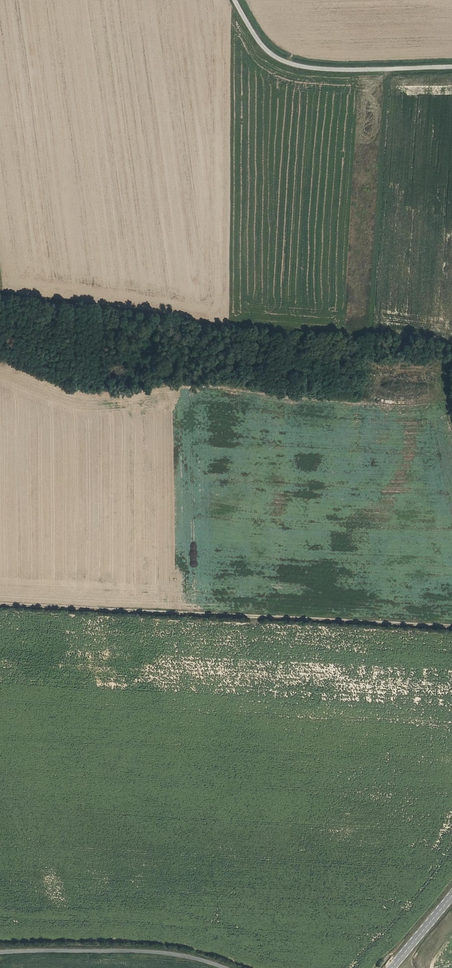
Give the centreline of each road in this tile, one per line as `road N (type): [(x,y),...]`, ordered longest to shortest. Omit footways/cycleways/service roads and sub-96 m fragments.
road 1 (track): [(451,628),(0,604)]
road 2 (residential): [(451,67),(293,64),(264,47),(235,0)]
road 3 (unclassified): [(0,952),(146,951),(226,967)]

